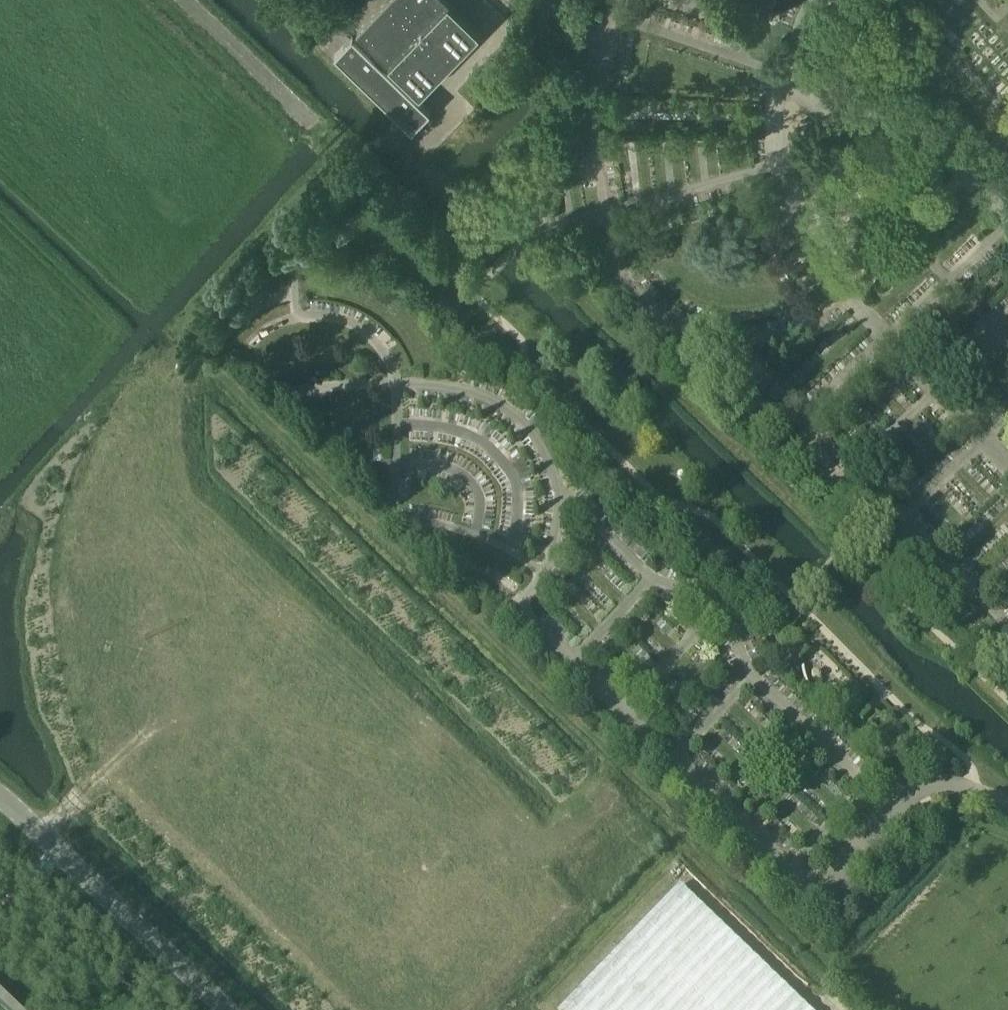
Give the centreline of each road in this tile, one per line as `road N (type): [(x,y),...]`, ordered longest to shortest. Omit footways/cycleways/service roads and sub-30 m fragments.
road 1 (unclassified): [(0,799),(229,1009)]

